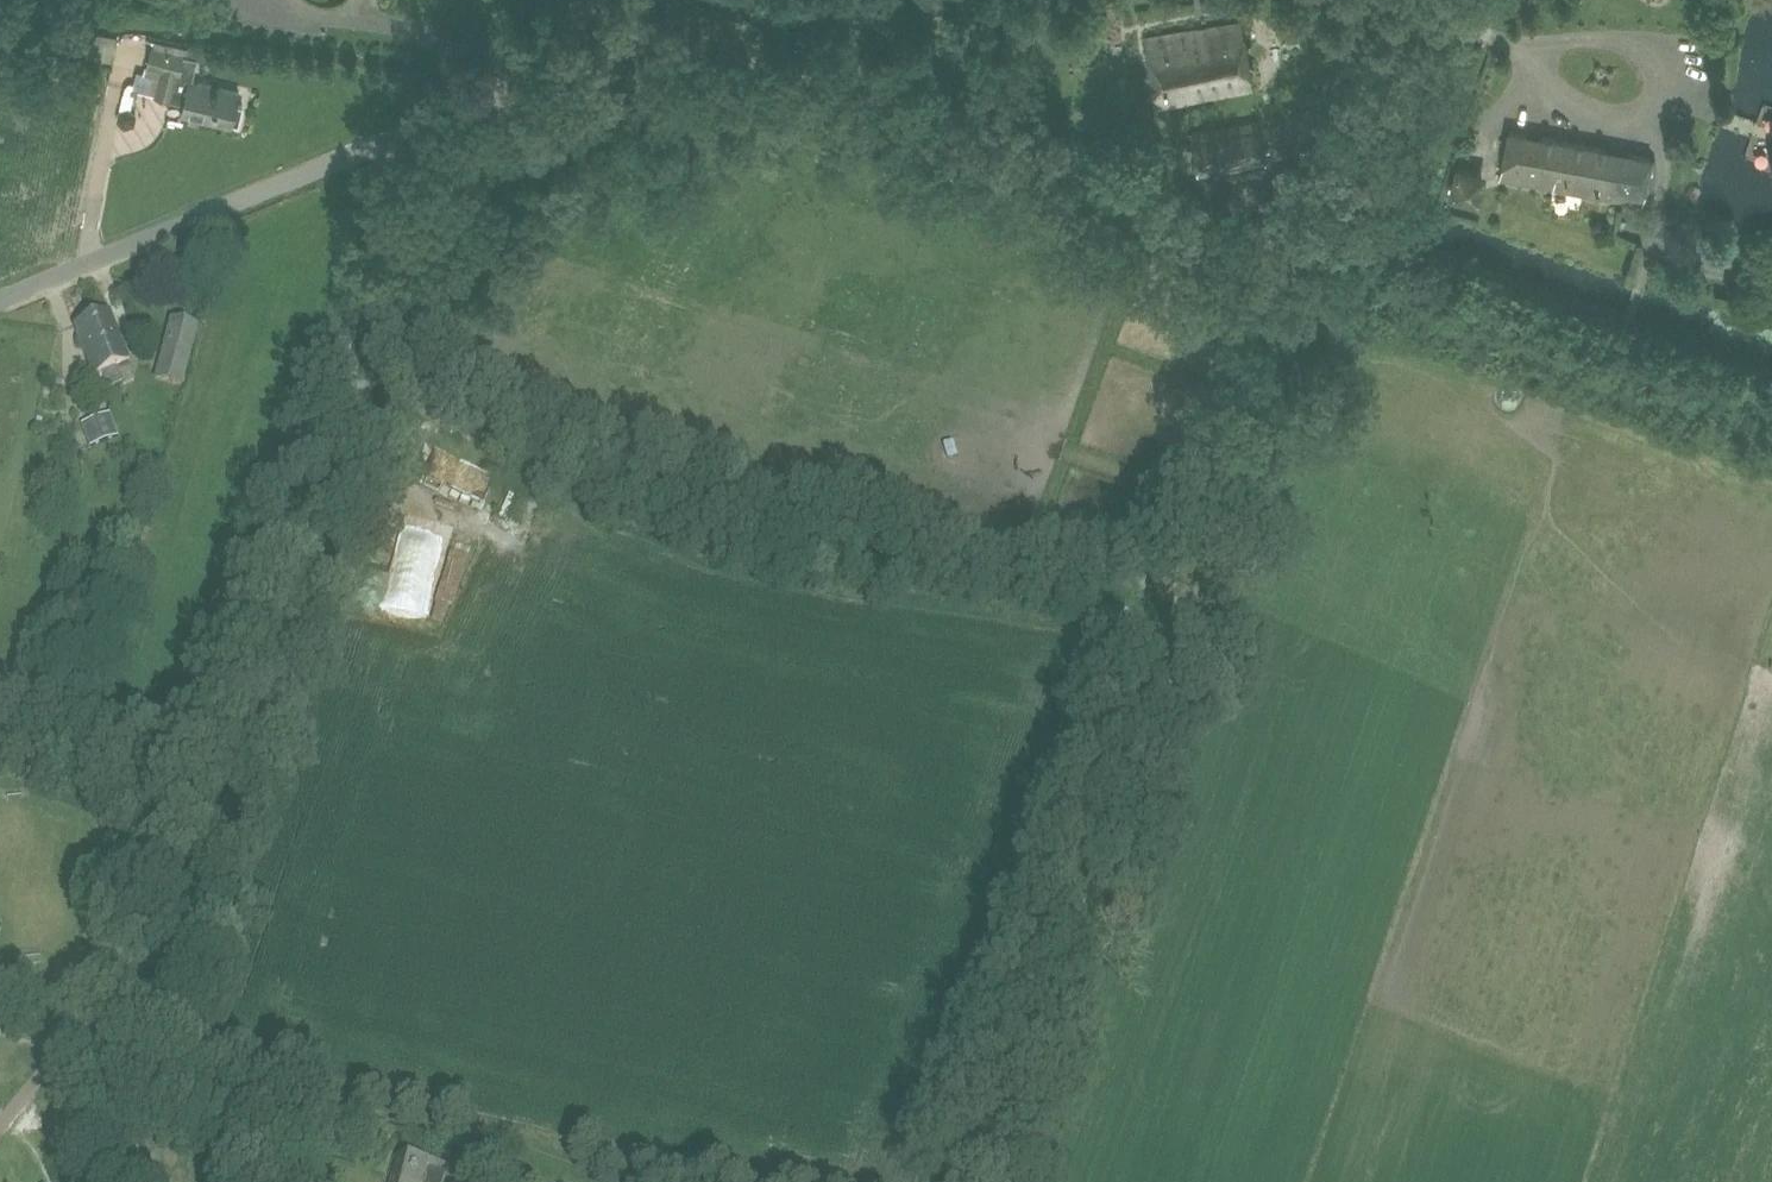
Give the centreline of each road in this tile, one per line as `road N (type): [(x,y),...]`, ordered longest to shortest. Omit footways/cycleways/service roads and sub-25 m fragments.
road 1 (track): [(1314,249),(976,1181)]
road 2 (unclassified): [(69,1037),(145,887),(233,662),(411,132)]
road 3 (track): [(1314,249),(581,3)]
road 4 (track): [(1314,249),(1322,264),(1771,416)]
road 5 (track): [(1405,5),(1527,47),(1624,41),(1650,55),(1659,85),(1640,125),(1615,129),(1576,127),(1537,107),(1525,84)]
road 6 (unclassified): [(0,300),(411,132)]
road 7 (track): [(1405,5),(1314,249)]
road 8 (track): [(1640,125),(1661,159),(1660,246),(1699,270),(1771,277)]
road 9 (unclassified): [(411,132),(497,90),(584,0)]
road 10 (track): [(69,1037),(109,1060),(278,1096)]
road 11 (track): [(1659,85),(1771,139)]

